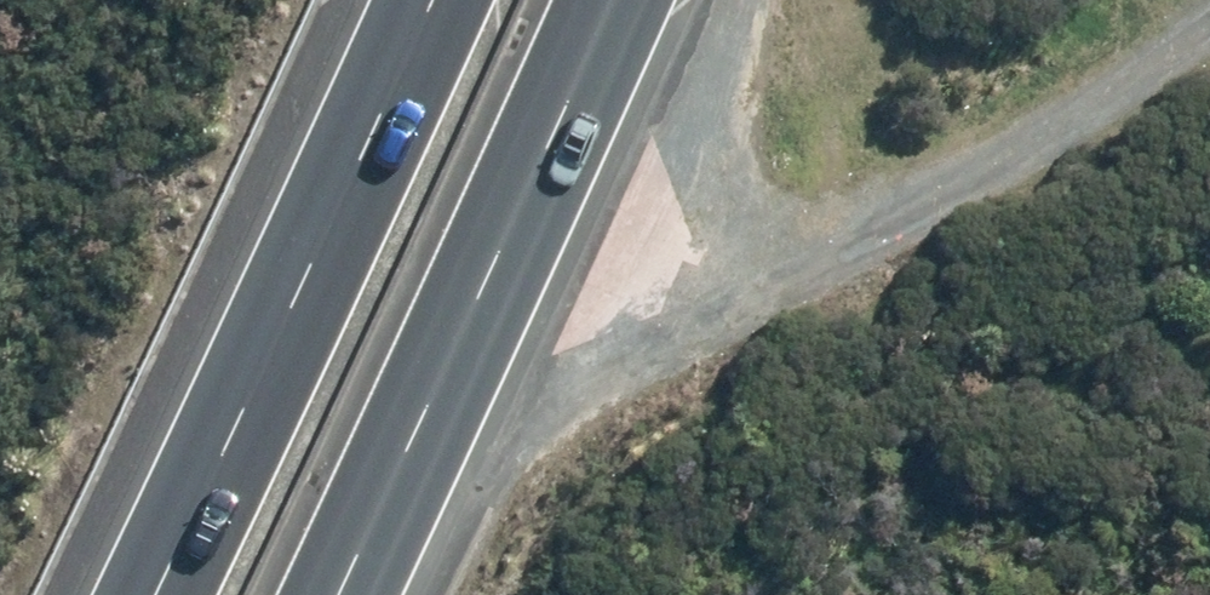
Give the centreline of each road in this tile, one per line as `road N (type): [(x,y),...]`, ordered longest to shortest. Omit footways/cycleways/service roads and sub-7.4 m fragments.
road 1 (track): [(691,0),(711,105),(774,272),(559,369),(409,456)]
road 2 (motorway): [(156,594),(435,0)]
road 3 (motorway): [(611,0),(343,594)]
road 4 (track): [(774,272),(1065,111),(1209,3)]

